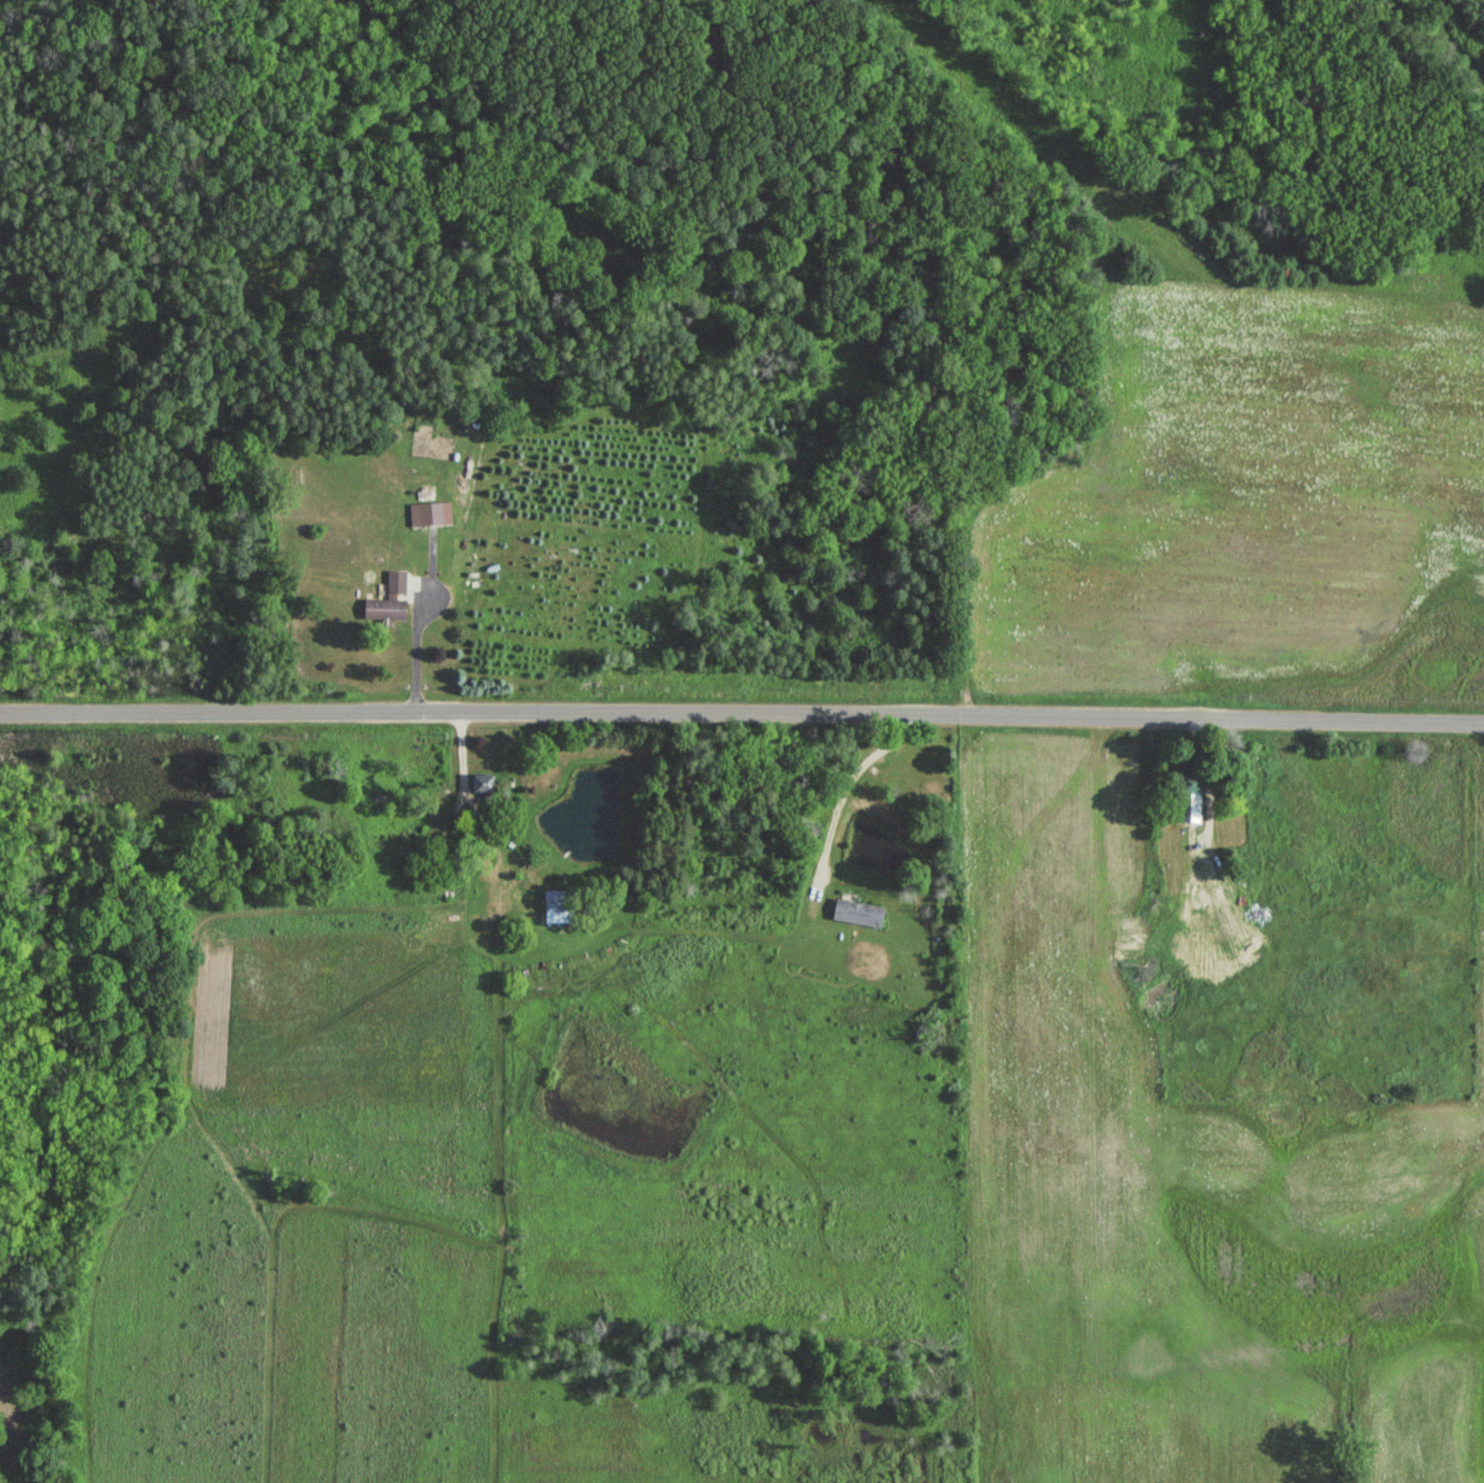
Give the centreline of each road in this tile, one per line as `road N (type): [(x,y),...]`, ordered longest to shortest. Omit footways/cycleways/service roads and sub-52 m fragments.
road 1 (residential): [(1483,721),(957,709),(0,710)]

